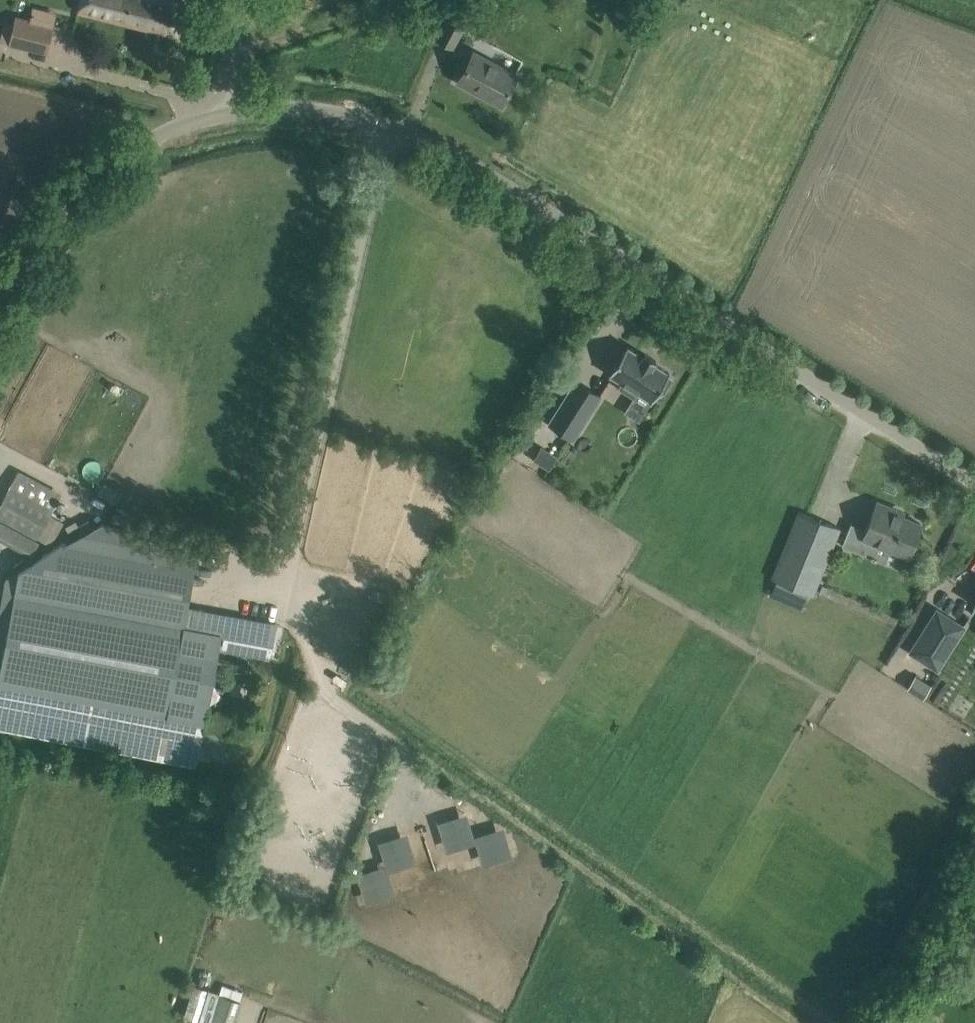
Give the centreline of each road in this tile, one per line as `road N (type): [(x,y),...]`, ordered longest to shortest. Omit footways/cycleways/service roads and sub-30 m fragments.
road 1 (unclassified): [(386,123),(470,164),(974,483)]
road 2 (unclassified): [(285,578),(386,123)]
road 3 (unclassified): [(0,297),(63,207),(108,164),(174,127),(221,113)]
road 4 (track): [(399,0),(230,59)]
road 5 (unclassified): [(221,113),(303,109),(386,123)]

